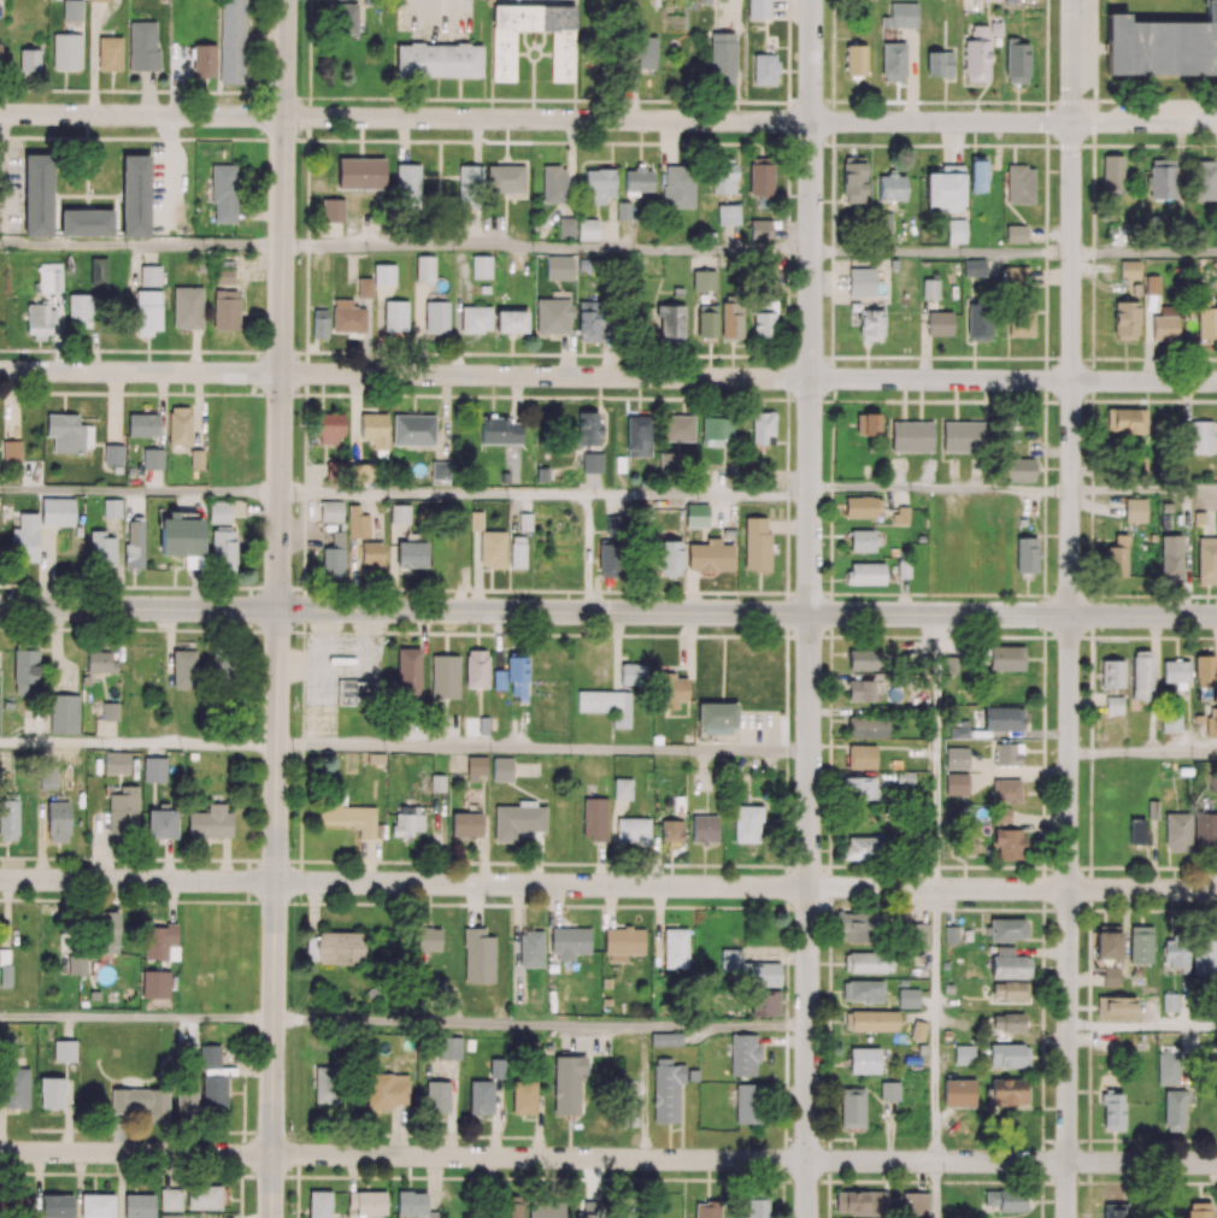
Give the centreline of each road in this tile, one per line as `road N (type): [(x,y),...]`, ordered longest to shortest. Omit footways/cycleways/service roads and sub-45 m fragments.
road 1 (residential): [(812,0),(807,1217)]
road 2 (residential): [(1072,0),(1067,1217)]
road 3 (residential): [(1216,1163),(271,1155)]
road 4 (residential): [(1216,890),(275,882)]
road 5 (tertiary): [(1216,616),(277,610)]
road 6 (residential): [(1216,381),(280,372)]
road 7 (residential): [(1216,123),(283,117)]
road 8 (tertiary): [(284,0),(277,610)]
road 9 (tertiary): [(277,610),(271,1217)]
road 10 (residential): [(283,117),(0,115)]
road 11 (residential): [(280,372),(0,371)]
road 12 (tertiary): [(277,610),(0,607)]
road 13 (residential): [(275,882),(0,879)]
road 14 (residential): [(271,1155),(0,1152)]

